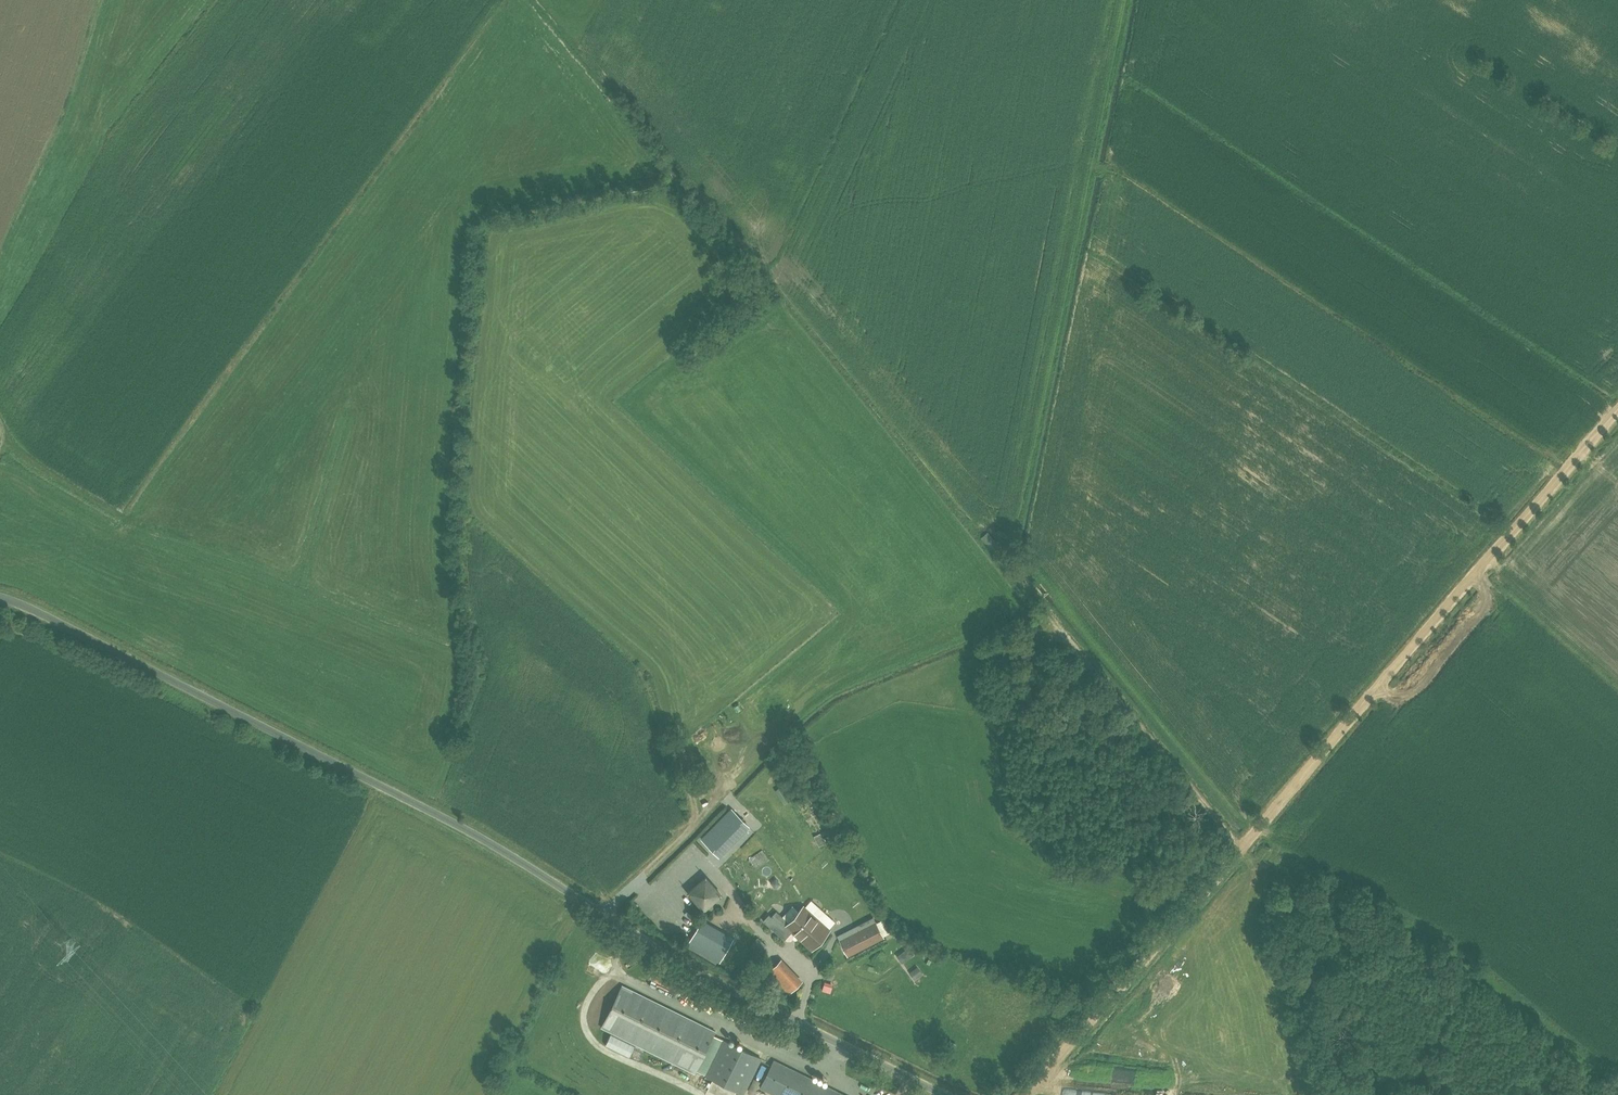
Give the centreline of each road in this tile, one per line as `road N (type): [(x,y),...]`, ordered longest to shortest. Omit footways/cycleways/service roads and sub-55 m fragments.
road 1 (unclassified): [(951,1094),(710,981),(482,839),(0,597)]
road 2 (track): [(1023,1094),(1617,424)]

